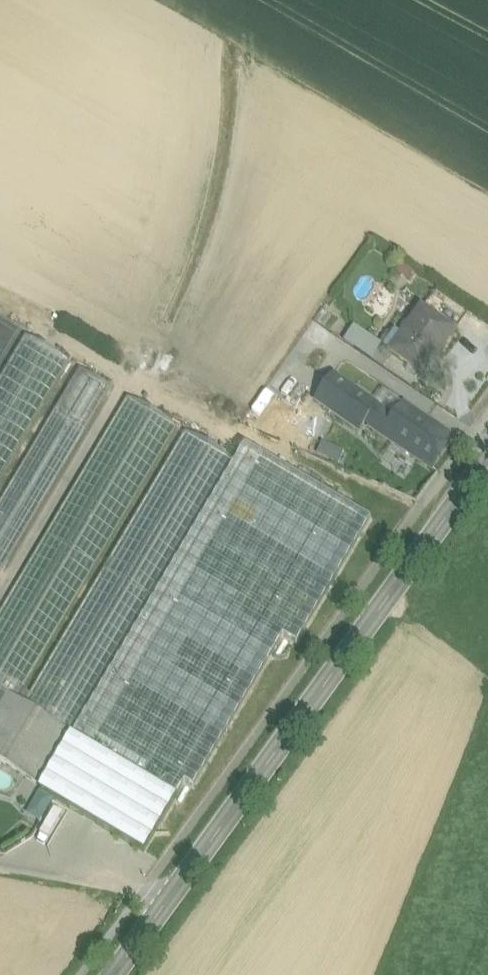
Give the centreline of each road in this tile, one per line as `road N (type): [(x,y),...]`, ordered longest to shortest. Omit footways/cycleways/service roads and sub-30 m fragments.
road 1 (secondary): [(487,461),(114,974)]

